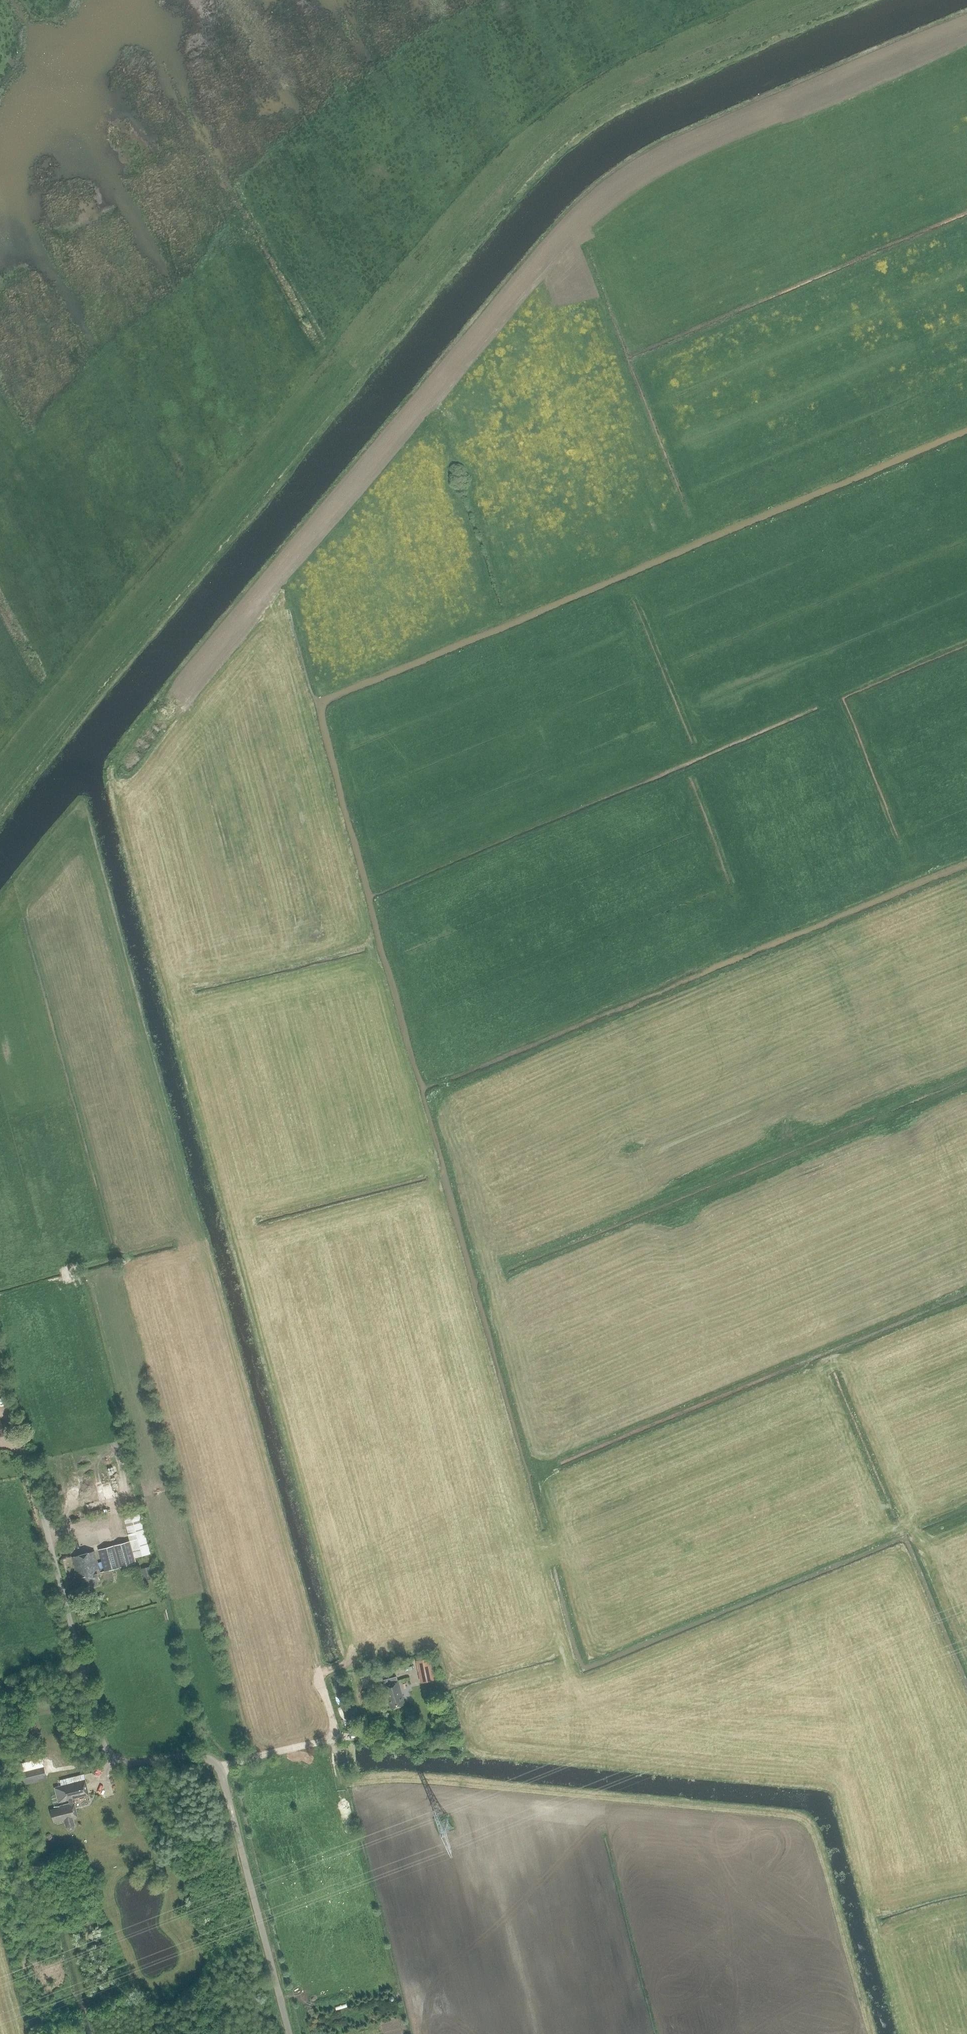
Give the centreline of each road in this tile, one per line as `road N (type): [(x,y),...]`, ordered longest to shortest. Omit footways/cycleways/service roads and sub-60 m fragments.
road 1 (unclassified): [(289,2033),(217,1767),(200,1756),(127,1763),(103,1746),(24,1446)]

